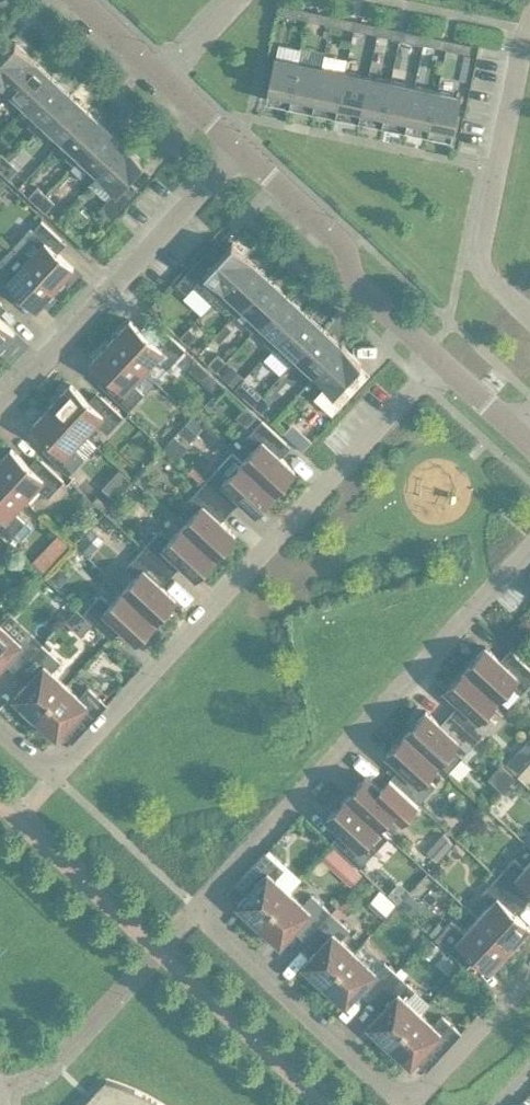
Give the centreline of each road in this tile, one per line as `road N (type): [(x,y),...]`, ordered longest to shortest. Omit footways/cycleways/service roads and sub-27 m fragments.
road 1 (residential): [(529,965),(397,1104),(191,910),(529,545)]
road 2 (residential): [(0,735),(51,783),(433,358)]
road 3 (residential): [(0,402),(235,150)]
road 4 (residential): [(529,319),(486,268),(483,229),(529,24)]
road 5 (residential): [(433,358),(351,278),(320,224),(235,150)]

